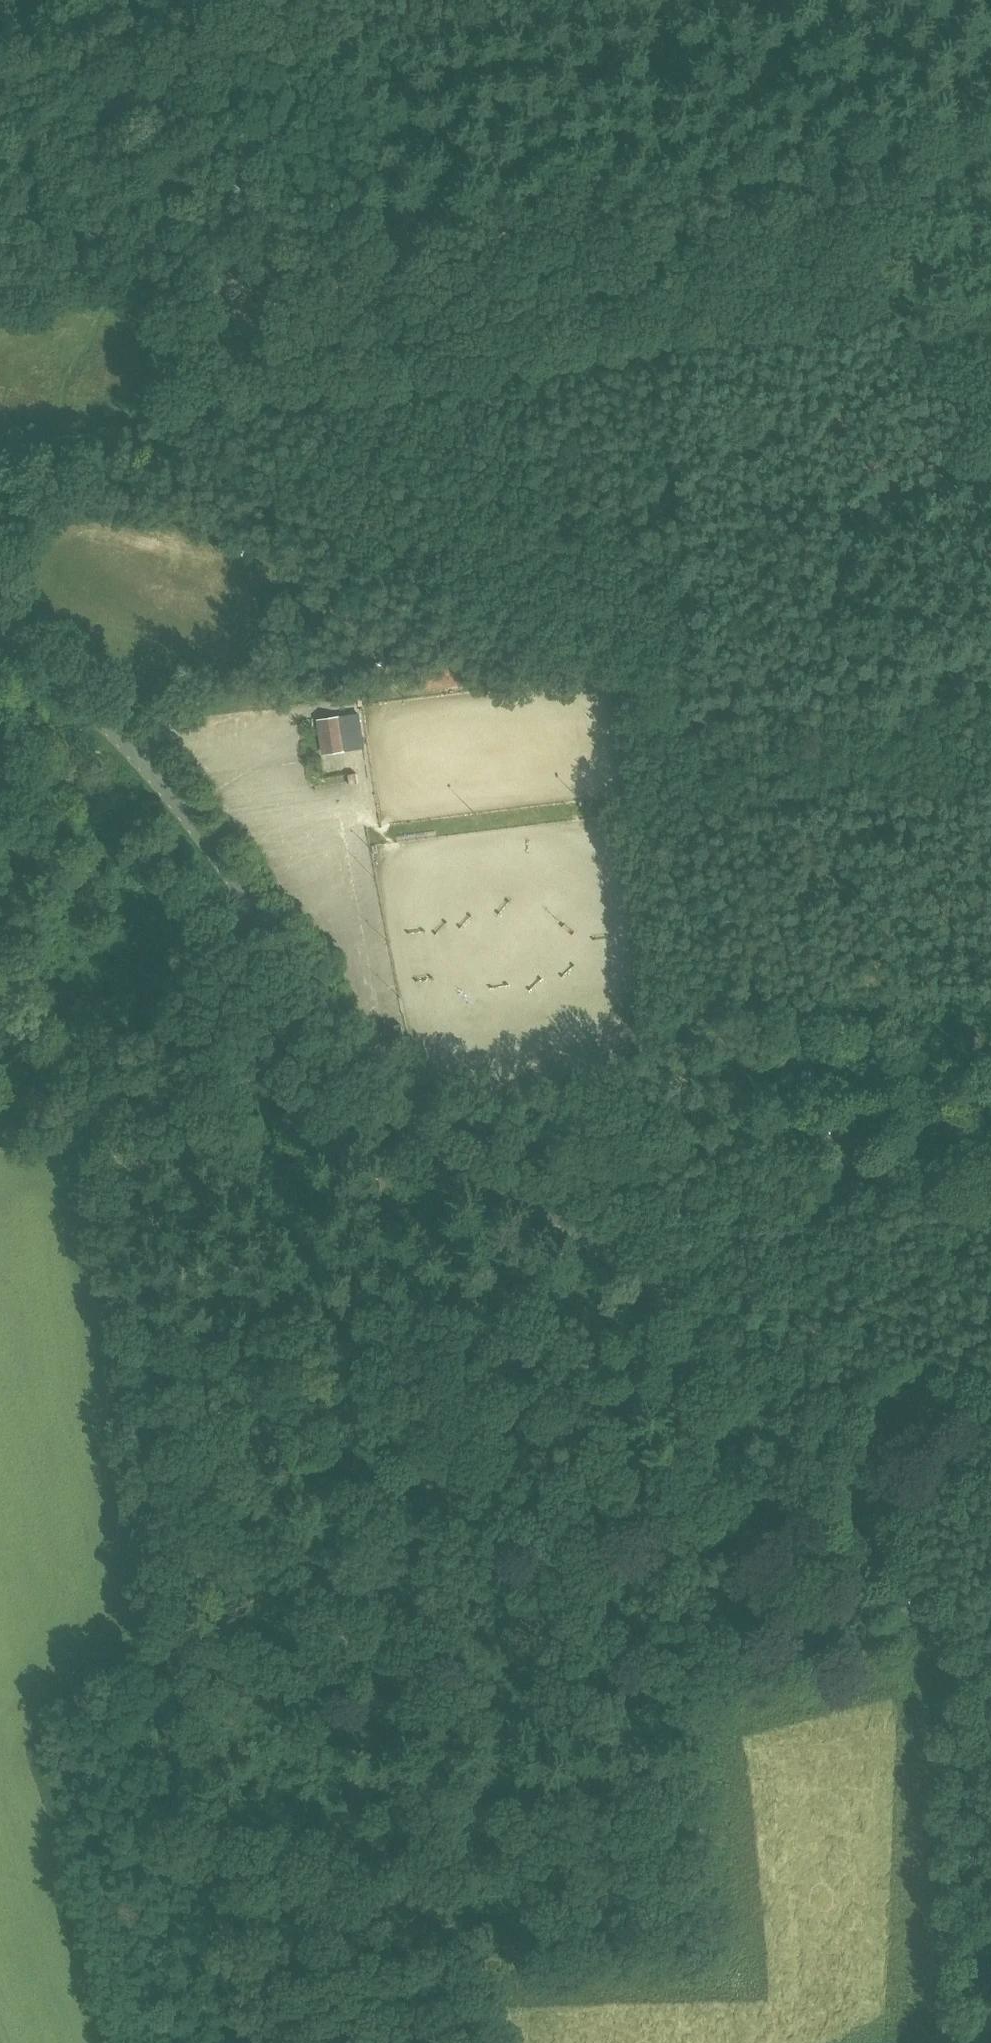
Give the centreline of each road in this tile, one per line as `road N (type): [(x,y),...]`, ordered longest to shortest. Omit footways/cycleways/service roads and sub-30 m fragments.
road 1 (unclassified): [(990,1696),(717,1349),(412,1098),(134,749),(0,640)]

